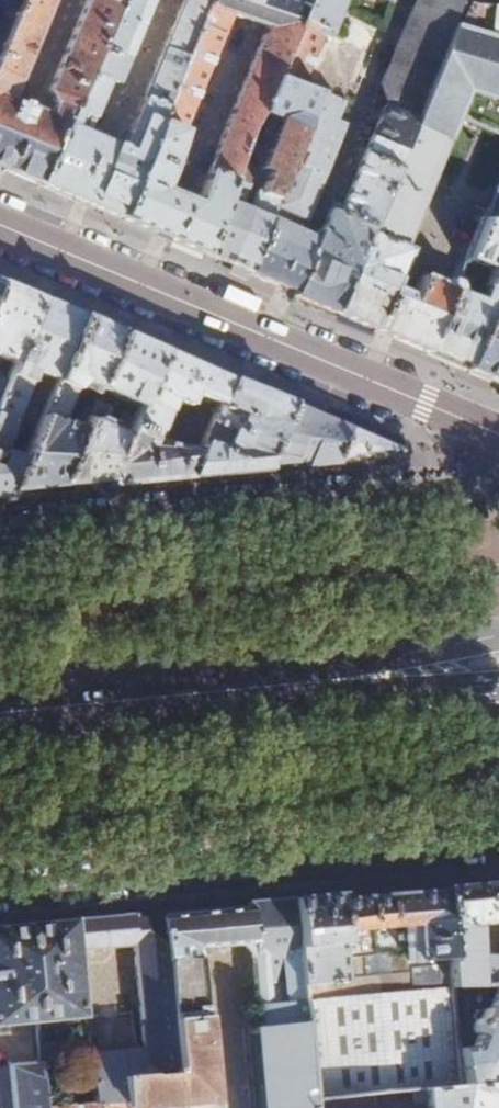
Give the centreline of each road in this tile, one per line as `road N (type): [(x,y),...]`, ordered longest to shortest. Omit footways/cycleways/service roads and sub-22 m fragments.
road 1 (tertiary): [(498,433),(0,226)]
road 2 (residential): [(498,481),(486,490),(0,536)]
road 3 (residential): [(0,892),(498,846)]
road 4 (primary): [(0,714),(322,684)]
road 5 (primary): [(498,645),(322,684)]
road 6 (primary): [(322,684),(498,689)]

